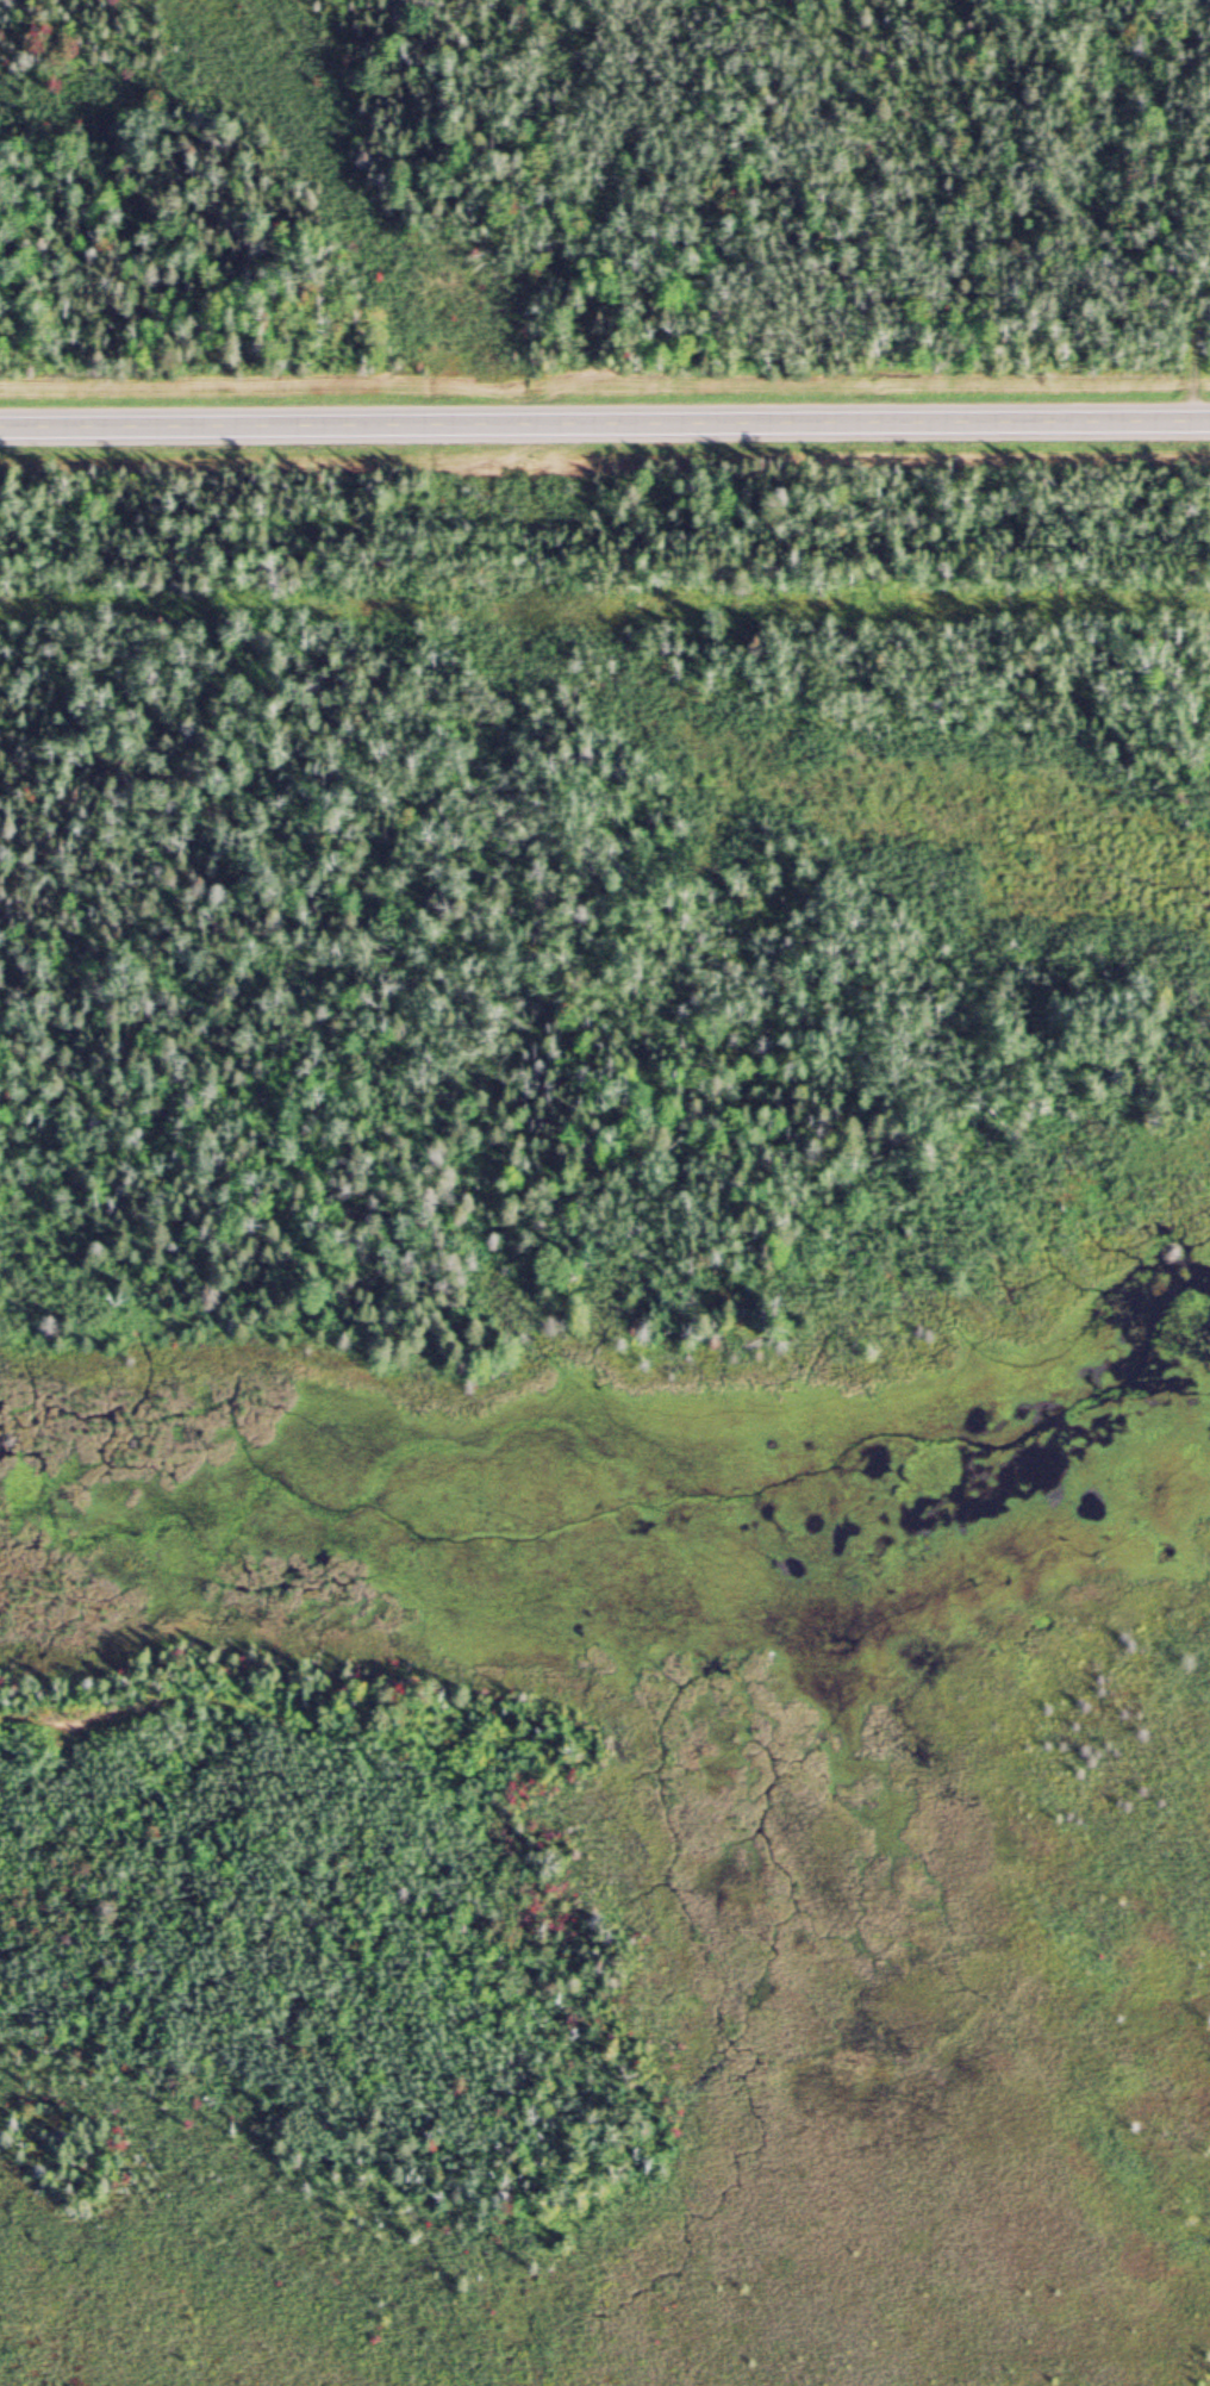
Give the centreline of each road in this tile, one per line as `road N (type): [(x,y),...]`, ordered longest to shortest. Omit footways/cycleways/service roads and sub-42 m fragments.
road 1 (trunk): [(0,421),(1209,416)]

